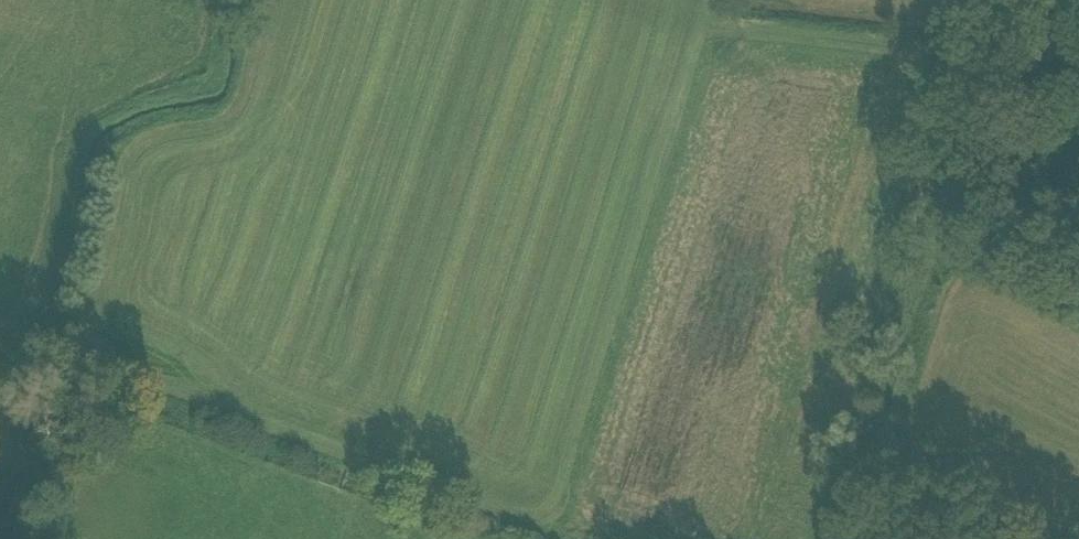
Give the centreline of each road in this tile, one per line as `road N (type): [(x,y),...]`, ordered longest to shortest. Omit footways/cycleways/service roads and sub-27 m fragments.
road 1 (track): [(1078,132),(963,76),(803,38)]

